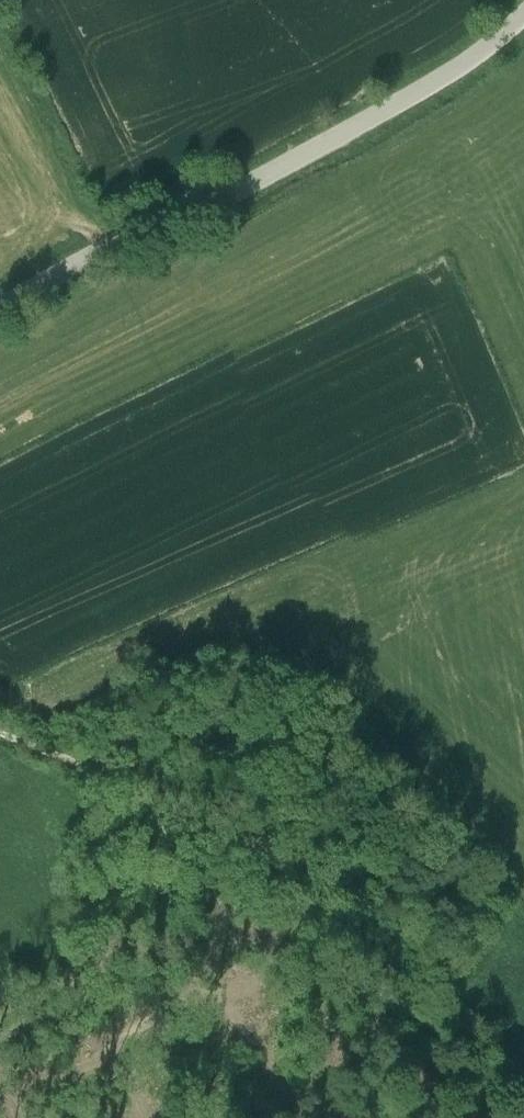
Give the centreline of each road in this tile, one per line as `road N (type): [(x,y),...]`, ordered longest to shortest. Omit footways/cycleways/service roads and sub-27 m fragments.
road 1 (unclassified): [(522,0),(428,77),(0,311)]

